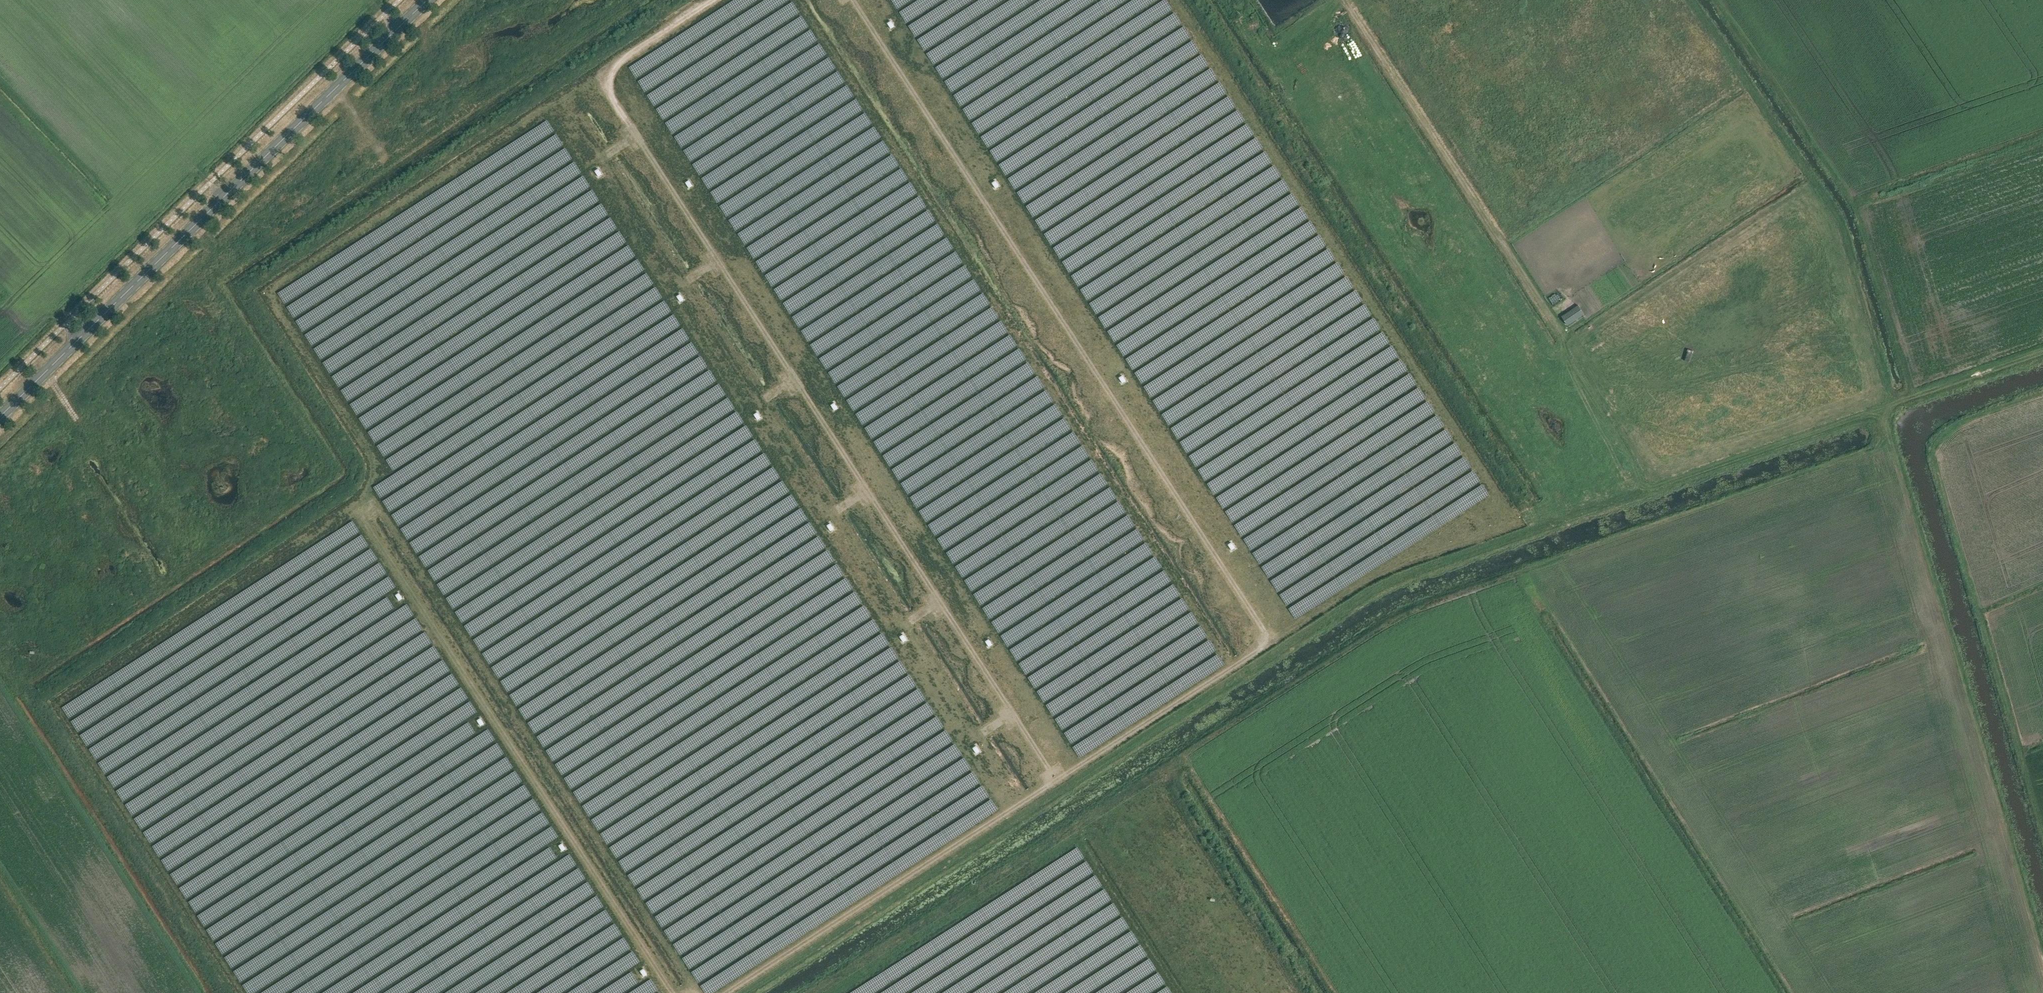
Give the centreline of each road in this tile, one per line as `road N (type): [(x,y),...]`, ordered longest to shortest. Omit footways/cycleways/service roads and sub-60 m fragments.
road 1 (tertiary): [(0,418),(426,0)]
road 2 (track): [(2042,970),(1887,441),(1883,420),(1892,403)]
road 3 (track): [(1892,403),(1838,217),(1692,0)]
road 4 (track): [(1892,403),(2042,351)]

